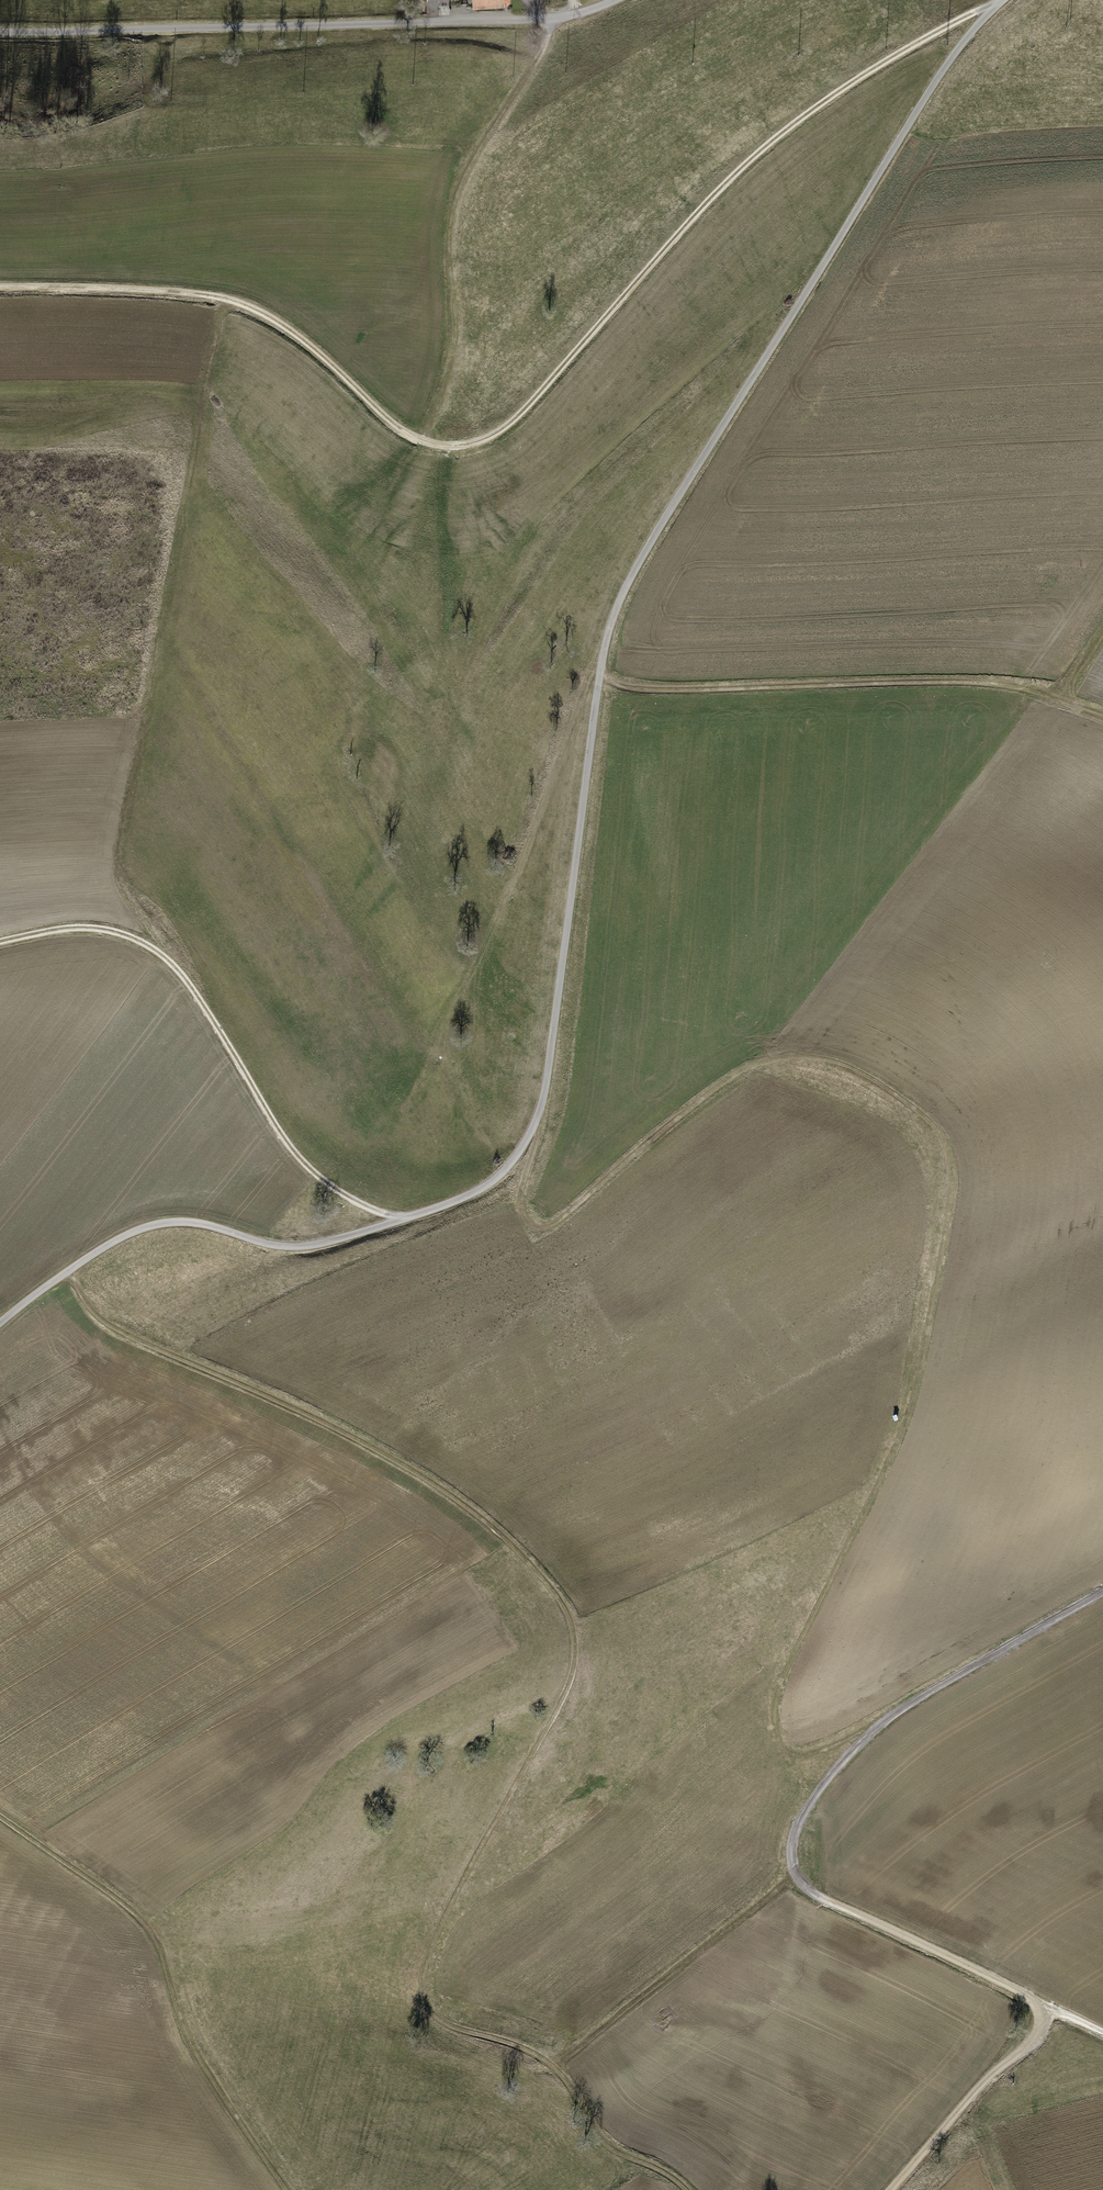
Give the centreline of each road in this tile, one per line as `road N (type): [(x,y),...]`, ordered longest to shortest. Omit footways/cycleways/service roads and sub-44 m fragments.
road 1 (track): [(687,2189),(610,2147),(571,2086),(536,2053),(452,2026),(424,1995),(439,1929),(565,1694),(575,1654),(565,1607),(500,1533),(421,1475),(311,1415),(118,1330),(66,1272)]
road 2 (track): [(537,1121),(526,1213),(540,1225),(577,1207),(738,1073),(797,1057),(855,1067),(924,1111),(947,1151),(951,1183),(918,1384),(779,1688),(774,1721),(785,1748),(809,1754),(866,1731)]
road 3 (track): [(0,288),(234,302),(273,320),(401,431),(440,447),(479,446),(514,424),(735,173),(828,98),(1001,0)]
road 4 (track): [(1102,1586),(871,1726),(789,1834),(792,1876),(833,1905),(1042,2004)]
road 5 (track): [(225,301),(115,855),(164,961)]
road 6 (unclassified): [(0,32),(555,18),(614,0)]
road 7 (track): [(406,1215),(376,1212),(312,1172),(175,970),(146,945),(101,929),(55,928),(0,940)]
road 8 (track): [(600,674),(647,687),(1025,685),(1102,715)]
road 9 (track): [(0,1816),(144,1920),(203,2070),(285,2189)]
road 10 (track): [(555,18),(456,201),(454,333),(425,441)]
road 11 (track): [(554,2067),(792,1876)]
road 12 (track): [(1042,2004),(1038,2038),(977,2092),(891,2189)]

